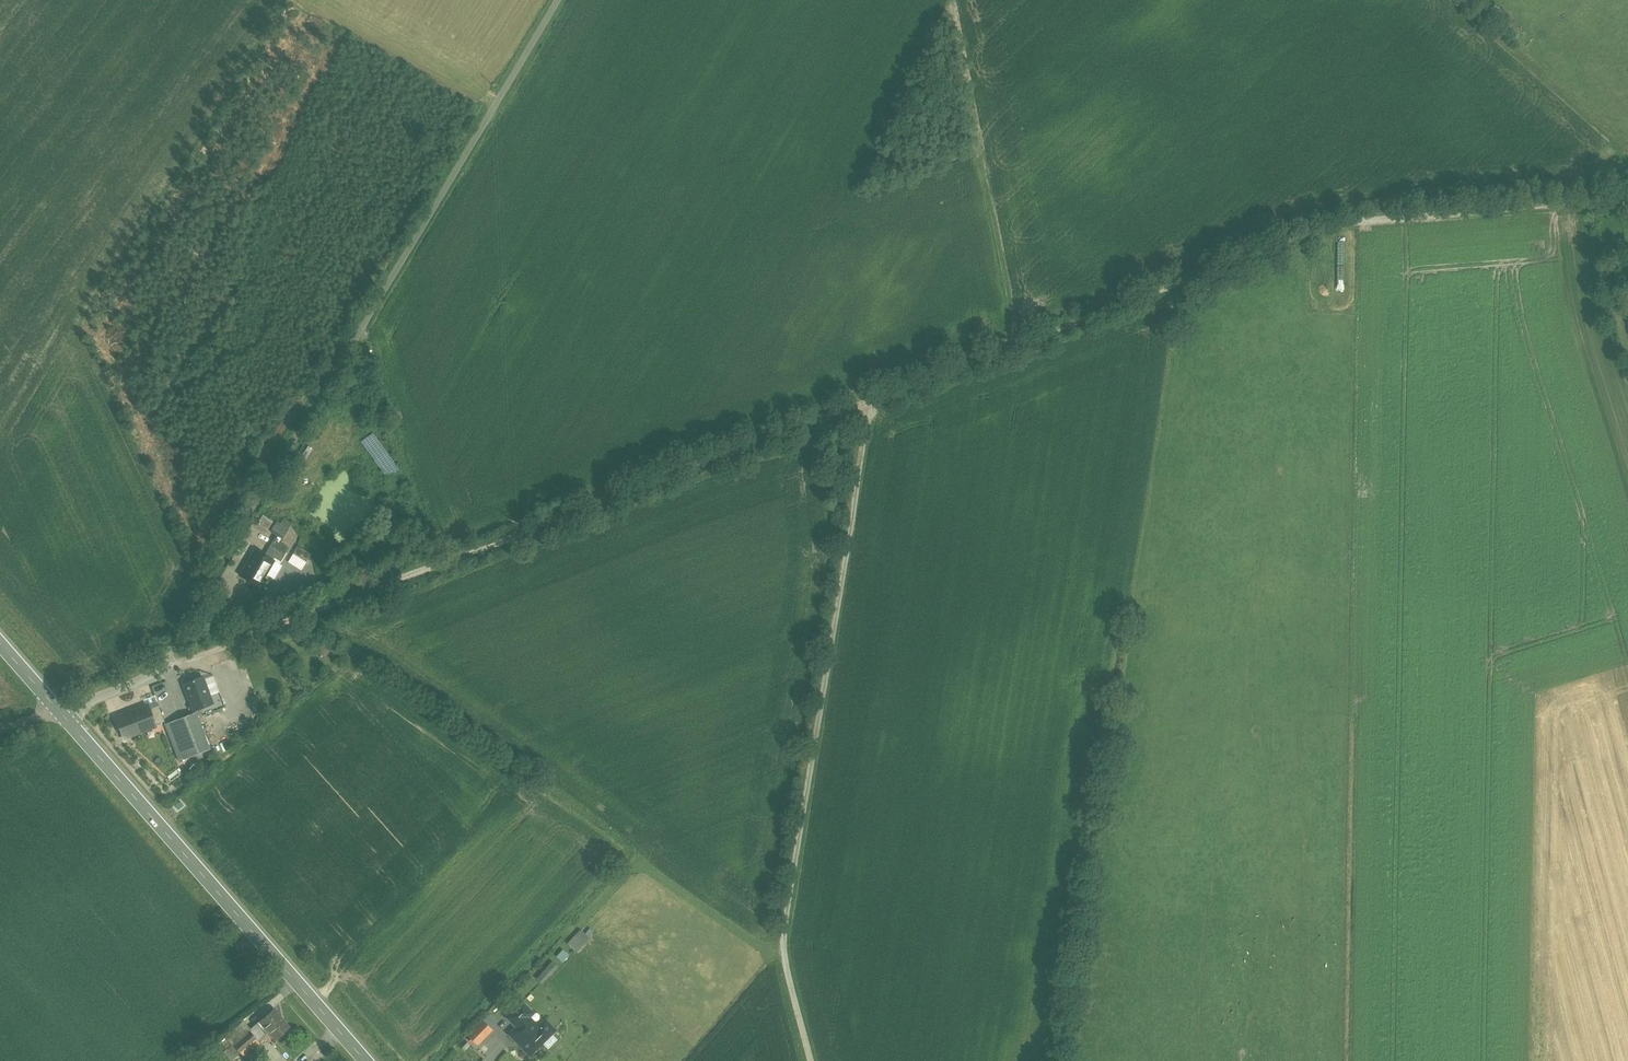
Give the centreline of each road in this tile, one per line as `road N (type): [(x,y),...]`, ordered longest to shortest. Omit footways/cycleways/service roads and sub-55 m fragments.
road 1 (track): [(1627,198),(1331,230),(871,404)]
road 2 (unclassified): [(158,674),(559,0)]
road 3 (track): [(871,404),(158,674)]
road 4 (track): [(871,404),(785,924),(785,966),(810,1060)]
road 5 (secondary): [(365,1060),(59,710)]
road 6 (track): [(1460,0),(1627,155)]

